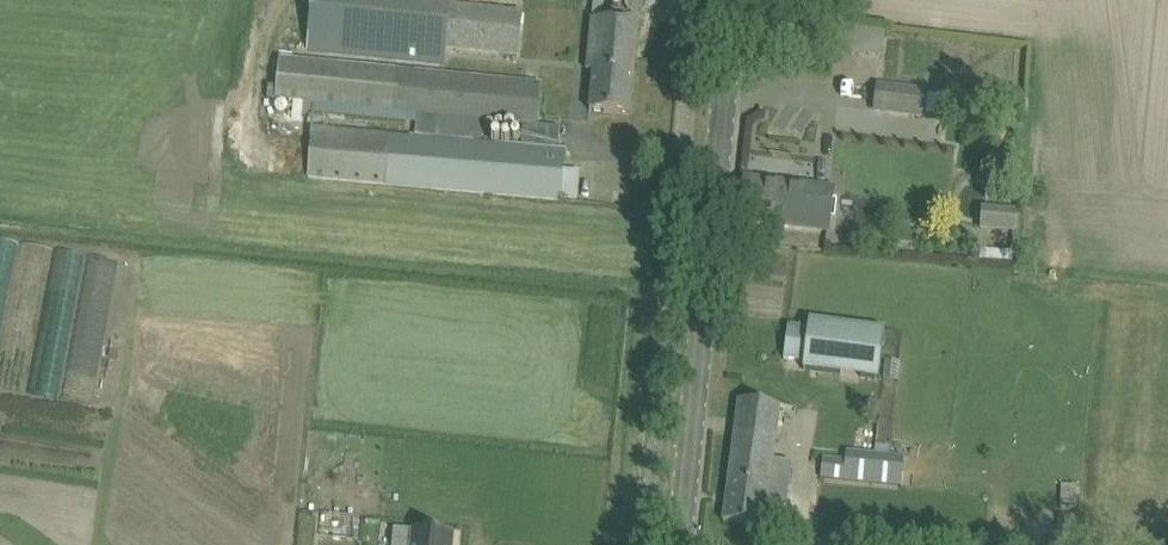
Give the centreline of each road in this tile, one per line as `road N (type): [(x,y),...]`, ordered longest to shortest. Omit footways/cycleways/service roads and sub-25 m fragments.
road 1 (tertiary): [(678,544),(731,0)]

